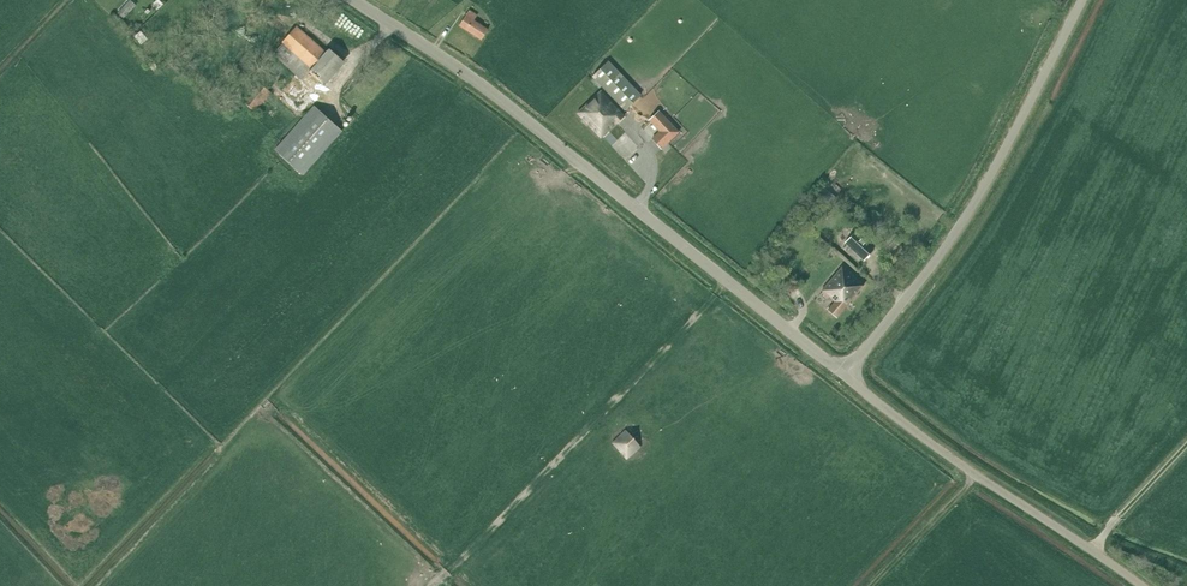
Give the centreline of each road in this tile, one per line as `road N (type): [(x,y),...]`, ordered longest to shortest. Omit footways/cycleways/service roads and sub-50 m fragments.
road 1 (unclassified): [(844,375),(522,117),(354,0)]
road 2 (unclassified): [(844,375),(955,237),(1024,133),(1092,0)]
road 3 (unclassified): [(1138,585),(932,447),(844,375)]

